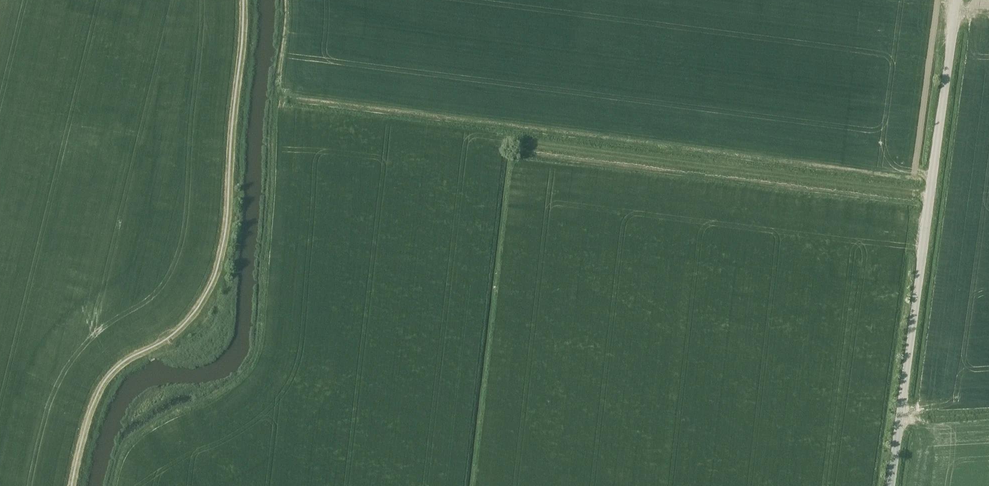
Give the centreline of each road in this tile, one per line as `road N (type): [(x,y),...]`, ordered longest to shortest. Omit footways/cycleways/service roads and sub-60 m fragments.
road 1 (unclassified): [(890,485),(955,0)]

